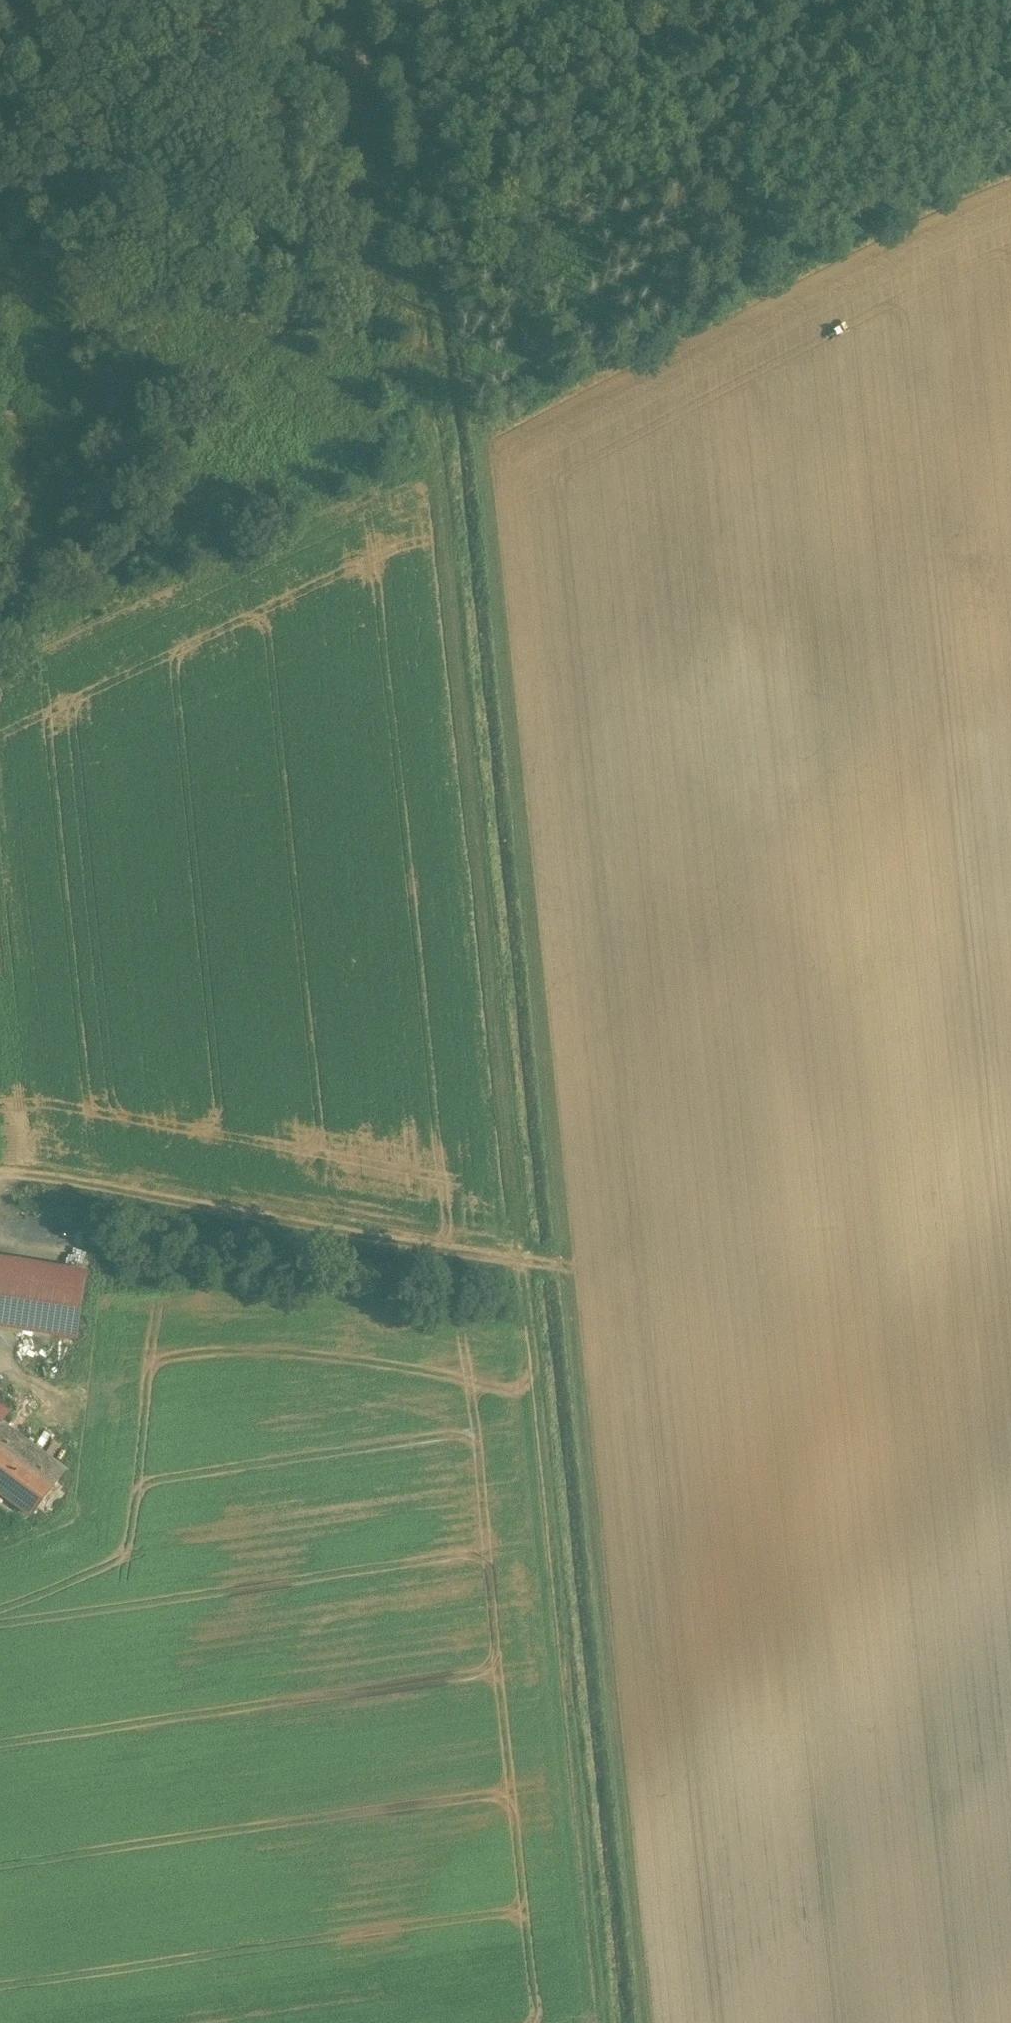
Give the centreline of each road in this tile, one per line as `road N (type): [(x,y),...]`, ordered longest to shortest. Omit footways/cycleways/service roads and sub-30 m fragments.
road 1 (track): [(0,1172),(64,1176),(529,1255)]

